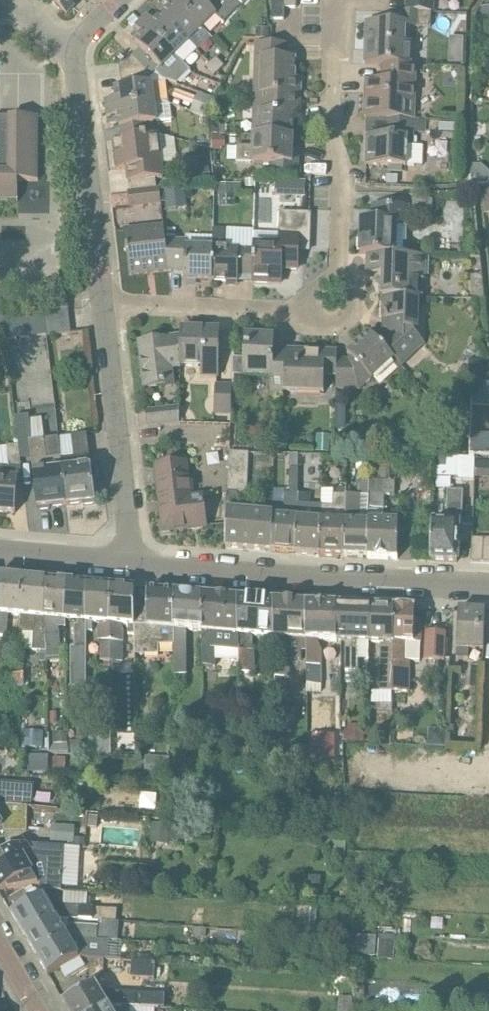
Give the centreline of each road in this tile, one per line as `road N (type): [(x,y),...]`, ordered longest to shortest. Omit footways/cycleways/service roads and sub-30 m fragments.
road 1 (residential): [(488,587),(133,564)]
road 2 (residential): [(338,273),(343,178),(331,117),(333,25),(351,0)]
road 3 (residential): [(133,564),(102,304)]
road 4 (residential): [(102,304),(77,47)]
road 5 (residential): [(102,304),(292,311)]
road 6 (residential): [(133,564),(0,552)]

